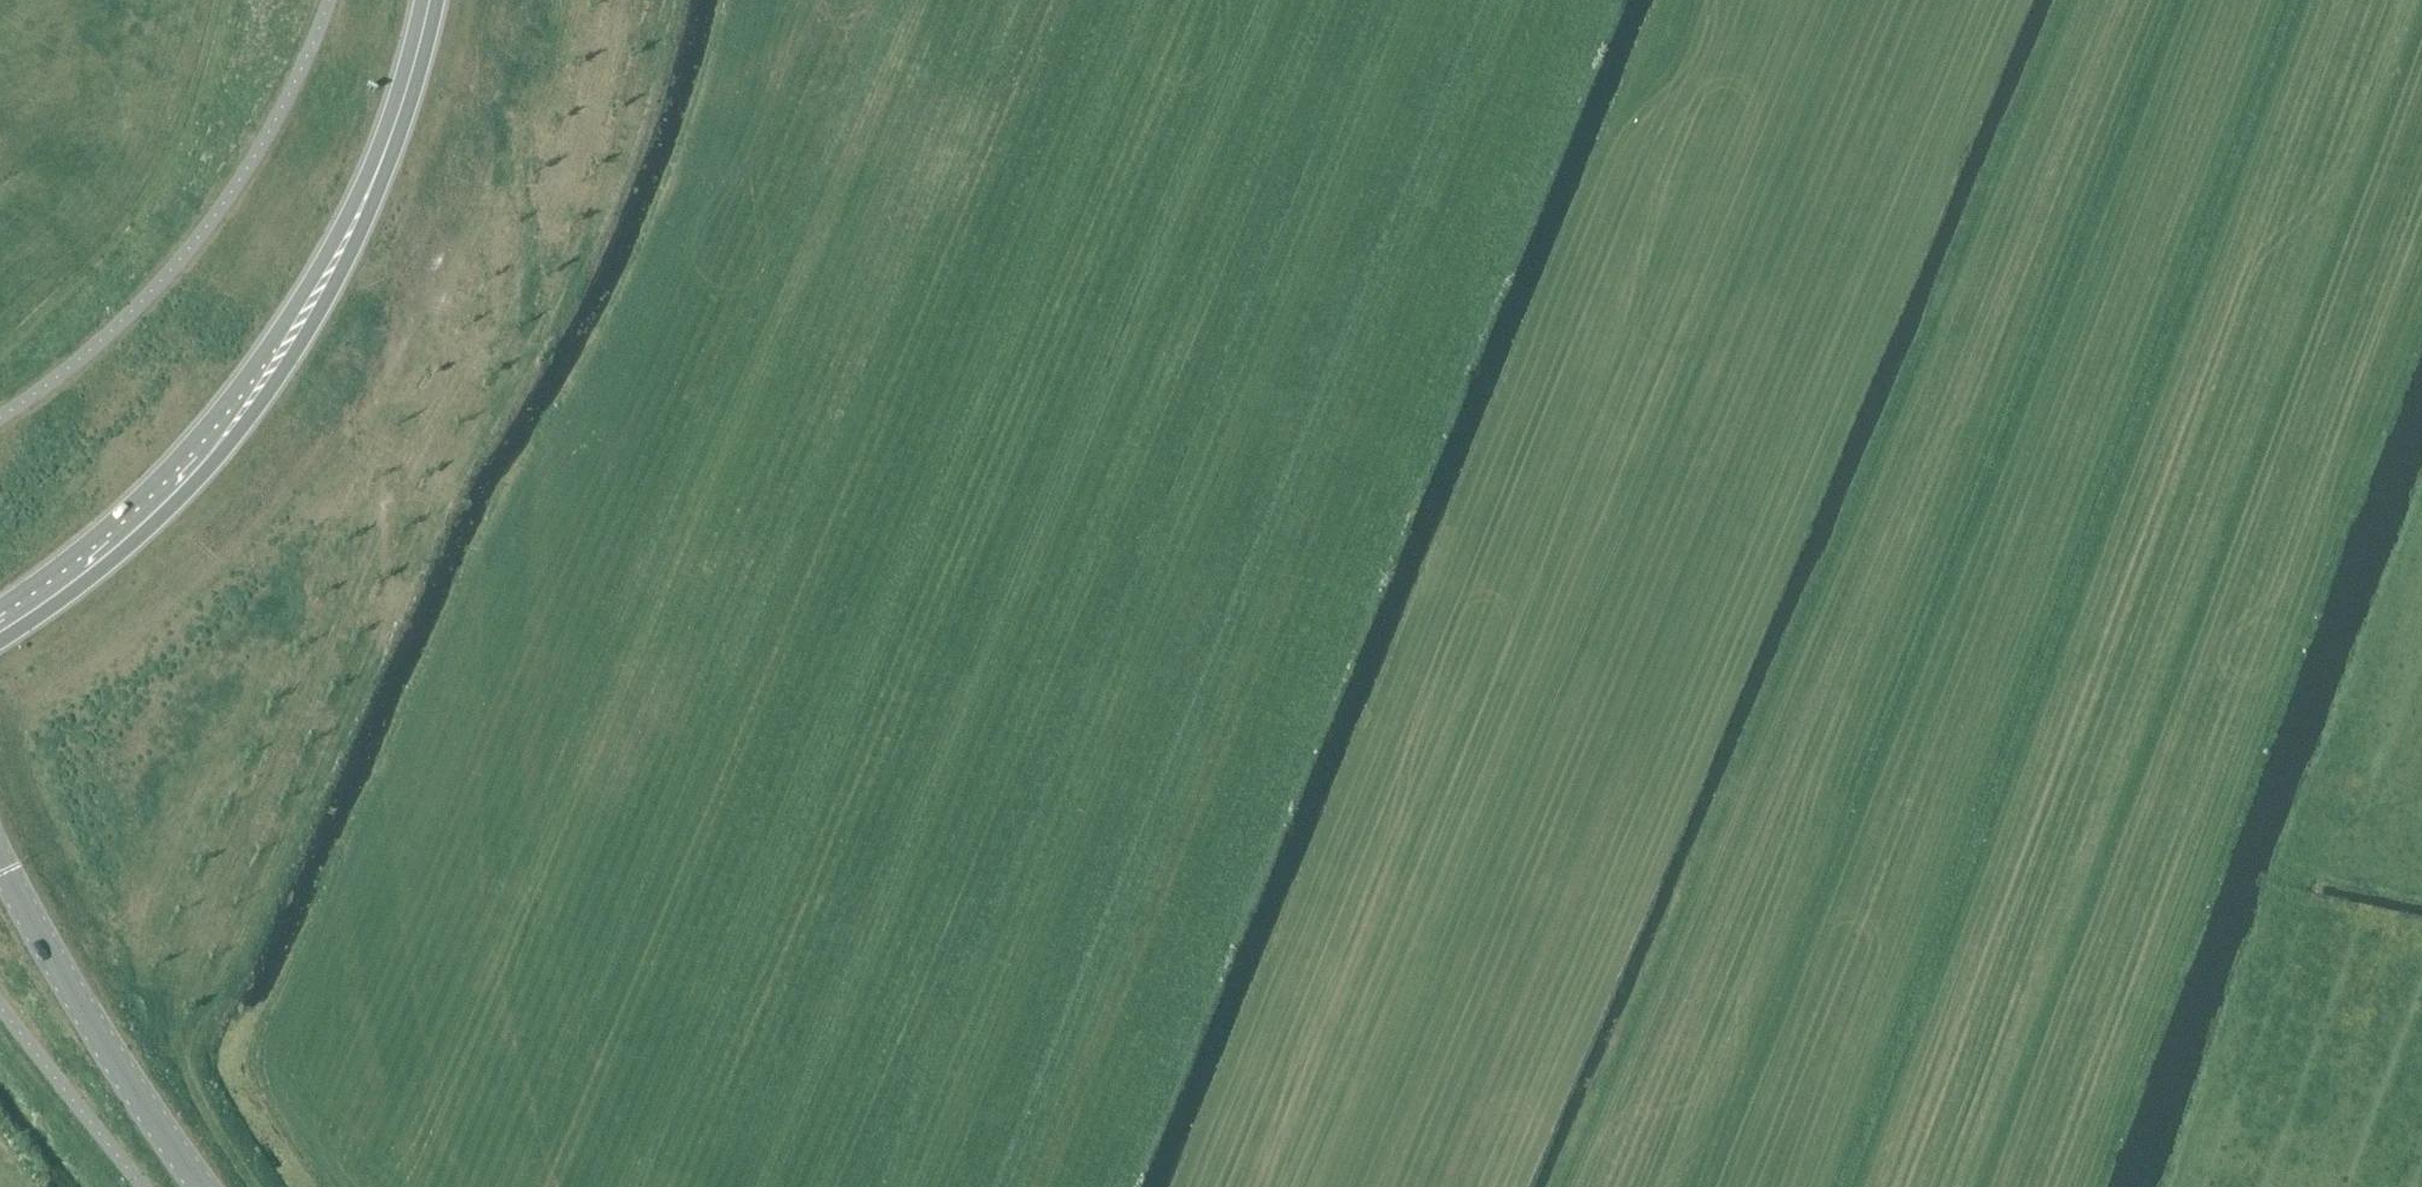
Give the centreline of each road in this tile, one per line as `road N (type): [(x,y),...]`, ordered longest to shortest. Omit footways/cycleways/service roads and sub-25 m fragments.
road 1 (tertiary): [(0,638),(112,558),(221,451),(332,286),(376,190),(376,171)]
road 2 (tertiary): [(376,171),(362,181),(288,315),(198,433),(96,532),(0,602)]
road 3 (tertiary): [(197,1186),(0,861)]
road 4 (tertiary): [(376,171),(430,0)]

